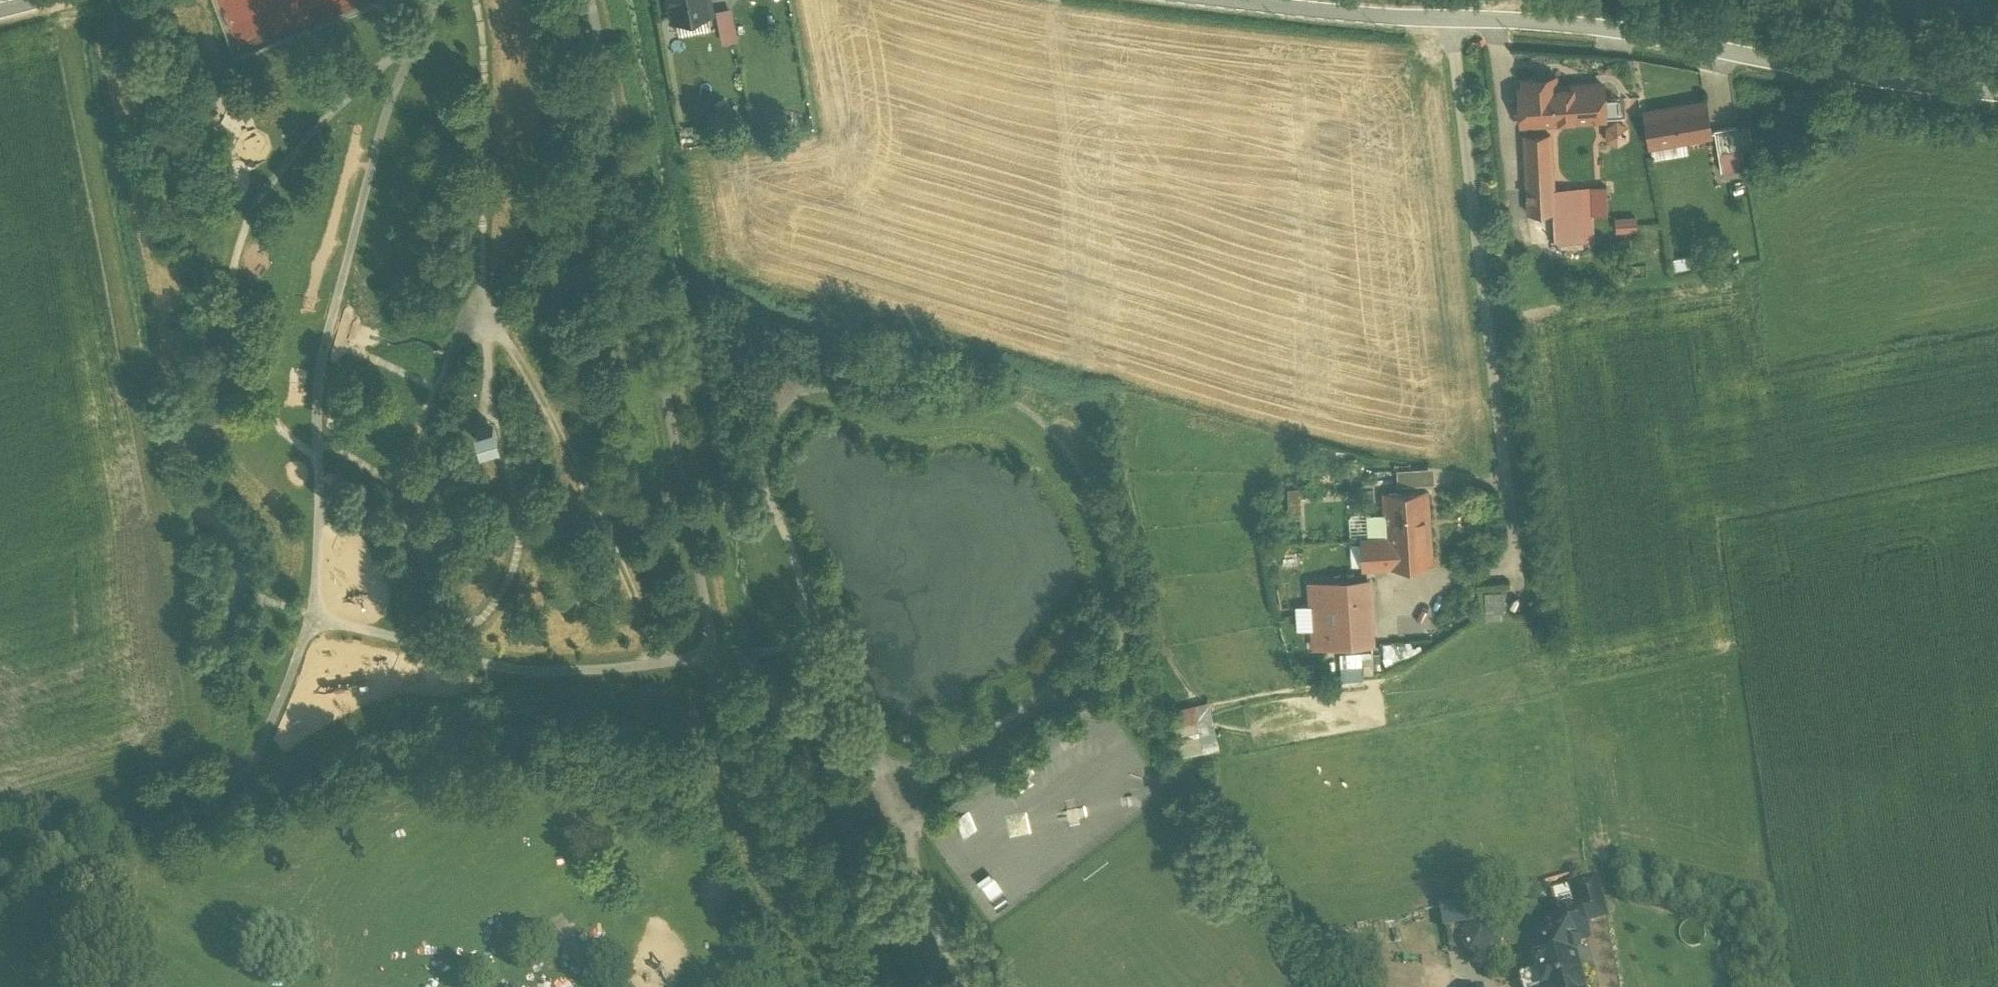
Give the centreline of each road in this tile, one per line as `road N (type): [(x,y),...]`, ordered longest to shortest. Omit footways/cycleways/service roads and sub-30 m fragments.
road 1 (unclassified): [(1168,0),(1662,40),(1997,97)]

